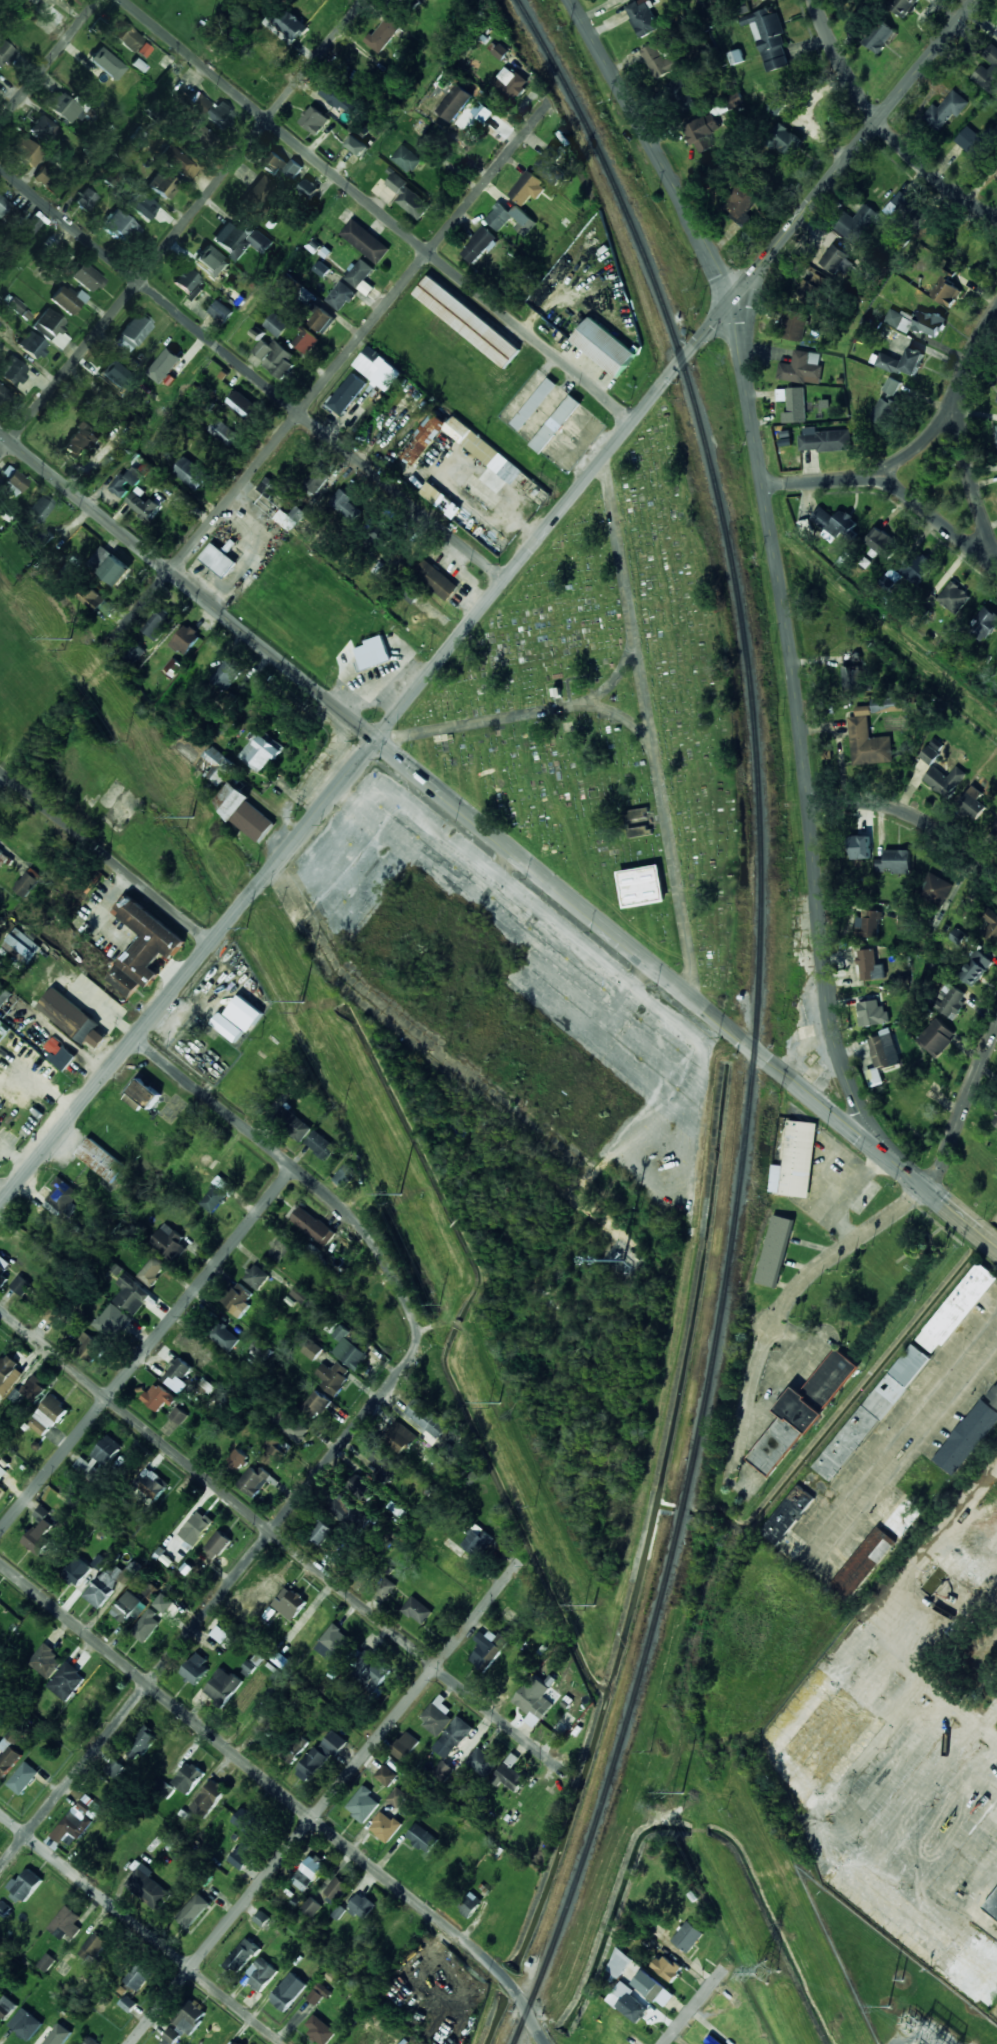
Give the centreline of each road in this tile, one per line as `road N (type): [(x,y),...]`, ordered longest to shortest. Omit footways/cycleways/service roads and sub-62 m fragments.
road 1 (tertiary): [(0,1204),(729,302)]
road 2 (secondary): [(881,1161),(821,1103),(0,434)]
road 3 (tertiary): [(881,1161),(832,1013),(800,718),(729,302)]
road 4 (residential): [(62,662),(87,619),(171,572),(552,101)]
road 5 (residential): [(569,1775),(0,1309)]
road 6 (residential): [(529,2012),(502,1974),(0,1562)]
road 7 (residential): [(0,1867),(401,1371),(417,1341)]
road 8 (residential): [(634,422),(120,0)]
road 9 (residential): [(506,581),(0,169)]
road 10 (residential): [(130,2043),(522,1560)]
road 11 (residential): [(0,454),(366,0)]
road 12 (residential): [(0,1531),(294,1167)]
road 13 (residential): [(417,1341),(400,1289),(348,1213),(135,1039)]
road 14 (tertiary): [(729,302),(976,0)]
road 15 (residential): [(282,2043),(0,1814)]
road 16 (tertiary): [(729,302),(569,0)]
road 17 (residential): [(916,1189),(833,1241),(791,1284),(767,1321),(746,1381),(737,1447)]
road 18 (residential): [(764,485),(860,478),(916,451),(959,408),(975,346),(996,311)]
road 19 (residential): [(996,217),(878,121),(832,43),(818,0)]
road 20 (residential): [(212,943),(0,770)]
road 21 (residential): [(996,882),(805,756)]
road 22 (residential): [(932,1202),(996,1030)]
road 23 (residential): [(0,125),(100,0)]
road 24 (residential): [(879,472),(996,566)]
road 25 (secondary): [(996,1254),(881,1161)]
road 26 (residential): [(959,408),(972,484),(996,548)]

